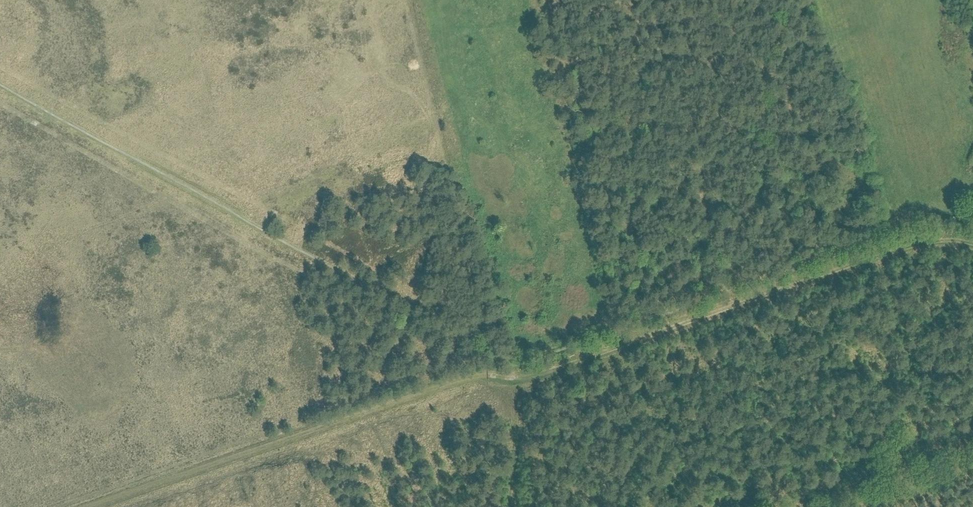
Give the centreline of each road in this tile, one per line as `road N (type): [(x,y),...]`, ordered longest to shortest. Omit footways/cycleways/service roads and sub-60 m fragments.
road 1 (track): [(87,506),(462,380),(544,373),(904,248),(972,246)]

